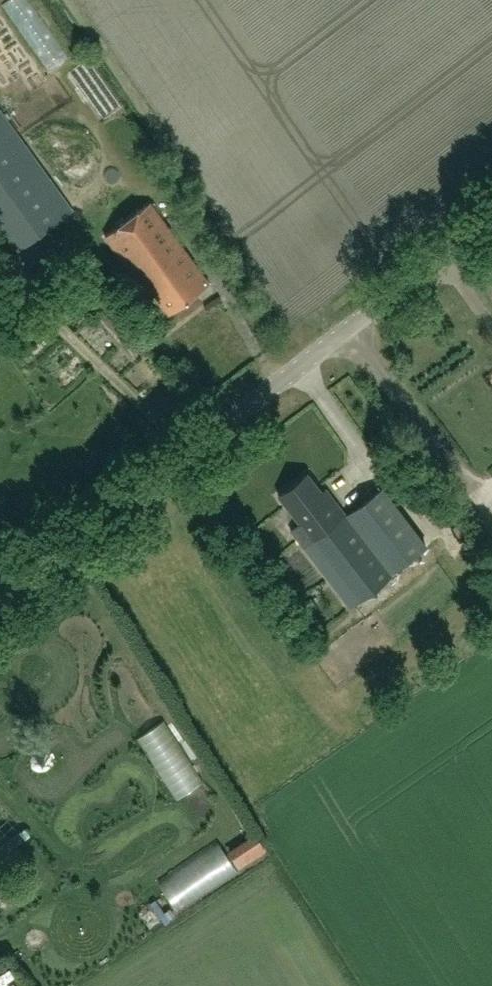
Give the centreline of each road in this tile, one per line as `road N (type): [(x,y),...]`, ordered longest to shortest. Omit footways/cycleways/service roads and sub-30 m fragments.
road 1 (unclassified): [(0,604),(491,222)]

